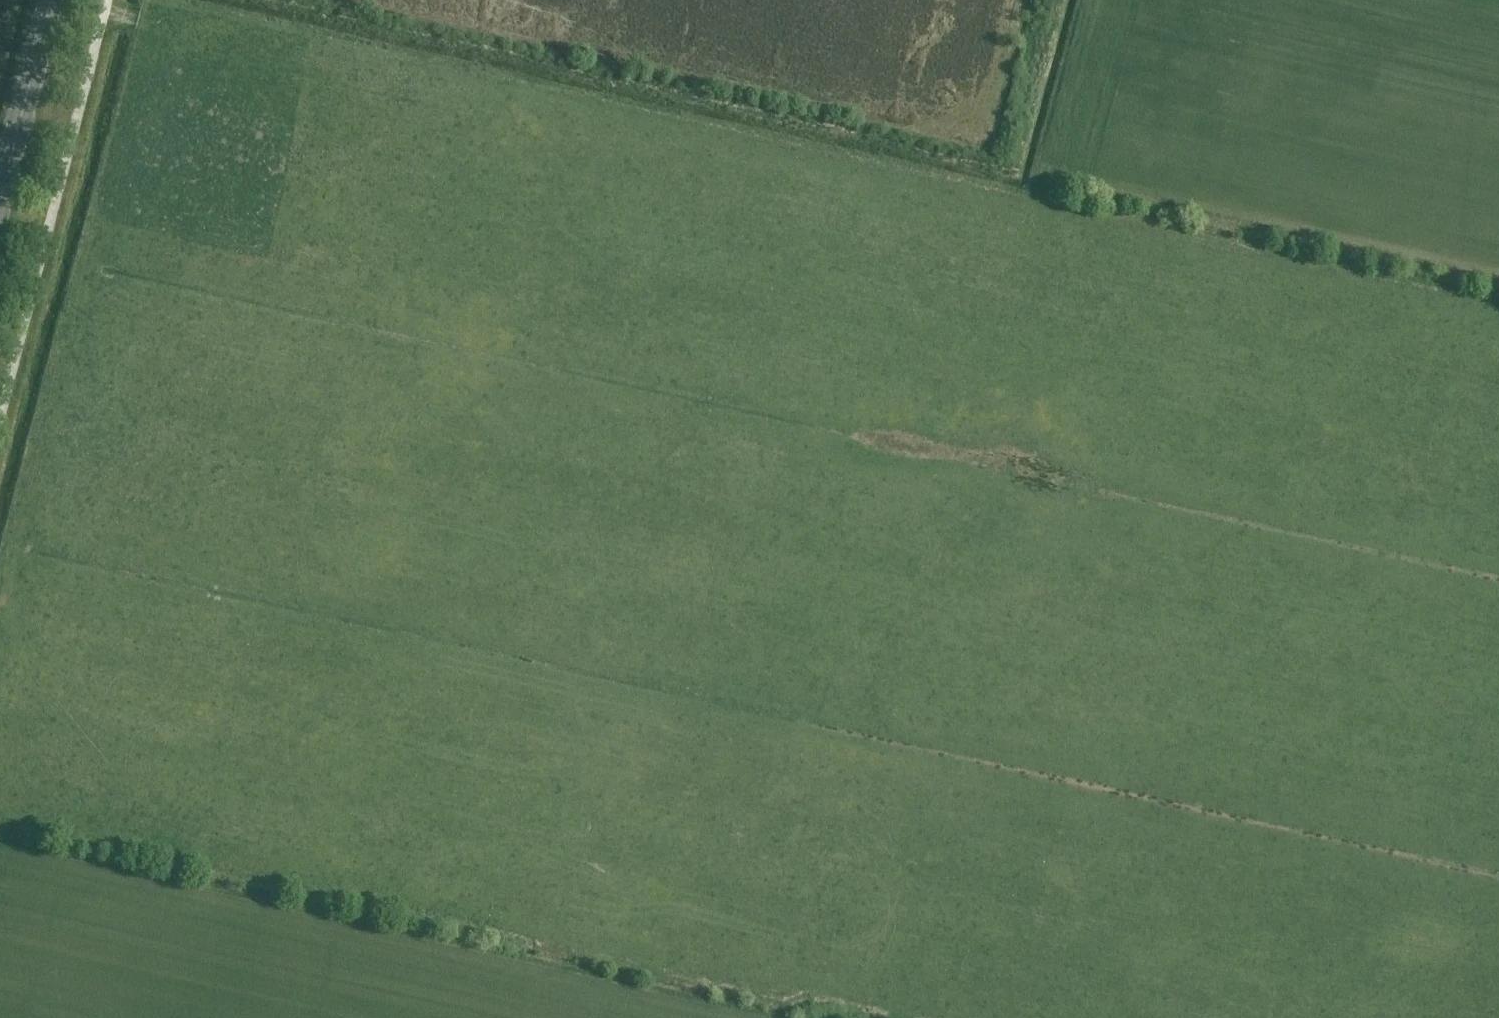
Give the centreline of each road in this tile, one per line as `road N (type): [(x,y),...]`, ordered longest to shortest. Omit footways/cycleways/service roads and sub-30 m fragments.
road 1 (primary): [(0,199),(51,0)]

